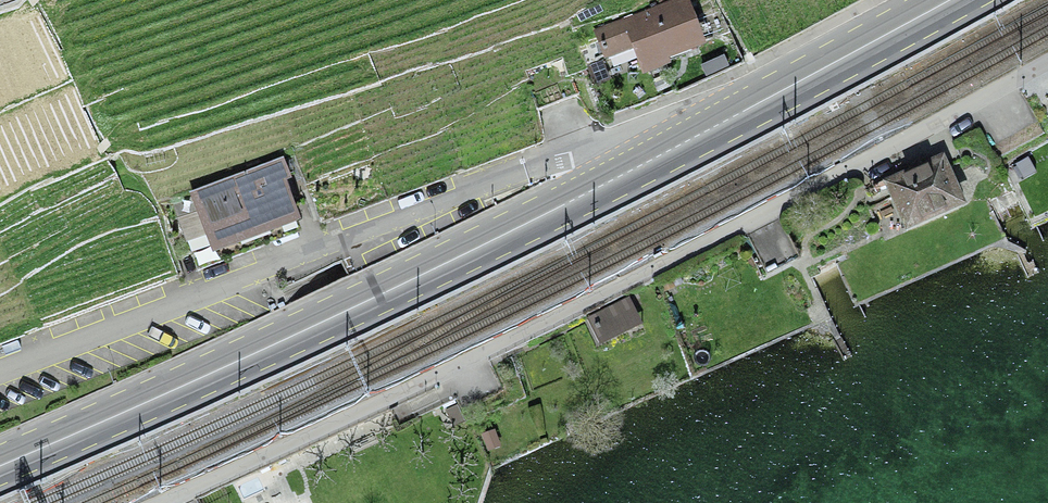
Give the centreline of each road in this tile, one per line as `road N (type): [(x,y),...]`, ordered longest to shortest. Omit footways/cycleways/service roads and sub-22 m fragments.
road 1 (residential): [(1047,60),(622,287),(162,502)]
road 2 (primary): [(721,124),(335,317),(0,467)]
road 3 (residential): [(721,124),(533,170),(0,372)]
road 4 (primary): [(948,0),(721,124)]

